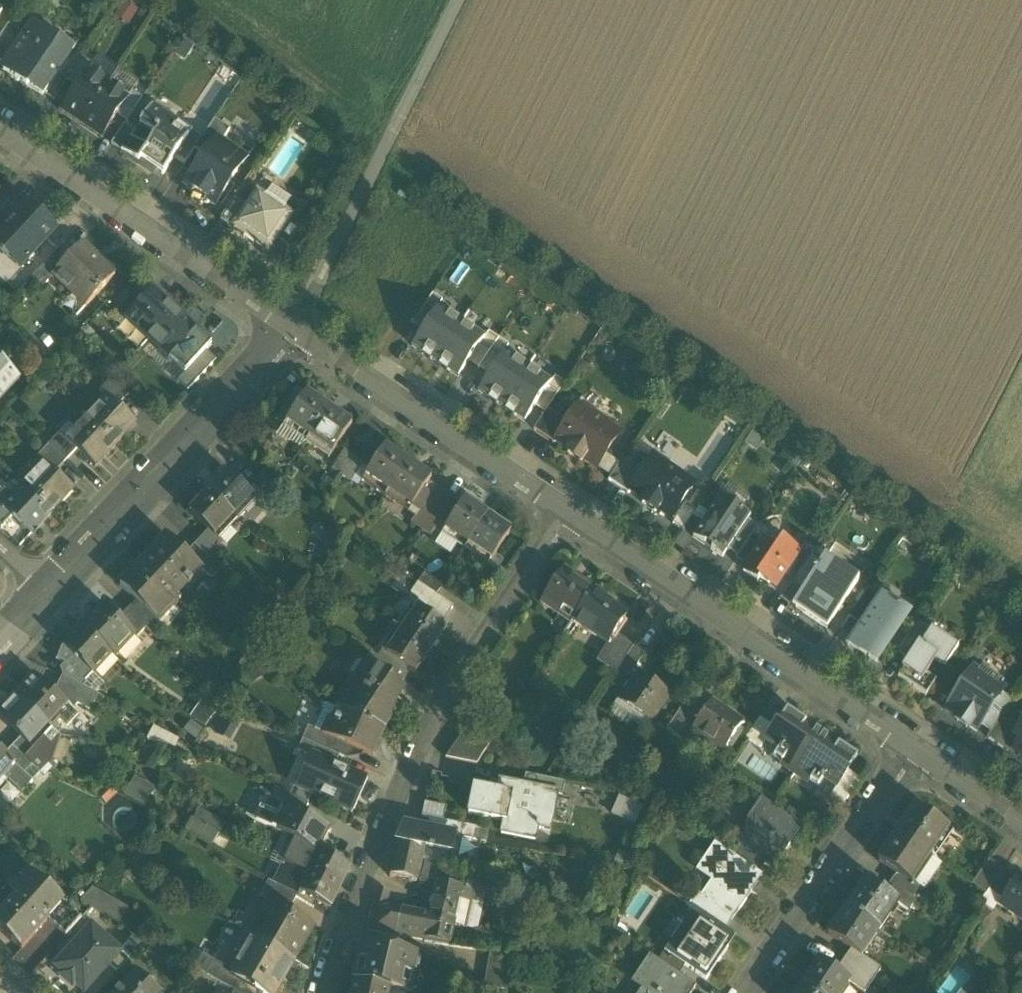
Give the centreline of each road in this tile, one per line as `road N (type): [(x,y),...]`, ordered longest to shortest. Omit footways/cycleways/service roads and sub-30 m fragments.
road 1 (residential): [(567,512),(404,775),(317,992)]
road 2 (residential): [(909,747),(567,512)]
road 3 (residential): [(288,323),(310,298),(458,0)]
road 4 (residential): [(288,323),(47,585)]
road 5 (residential): [(288,323),(0,128)]
road 6 (residential): [(567,512),(288,323)]
road 7 (residential): [(909,747),(745,992)]
road 8 (residential): [(1021,824),(909,747)]

